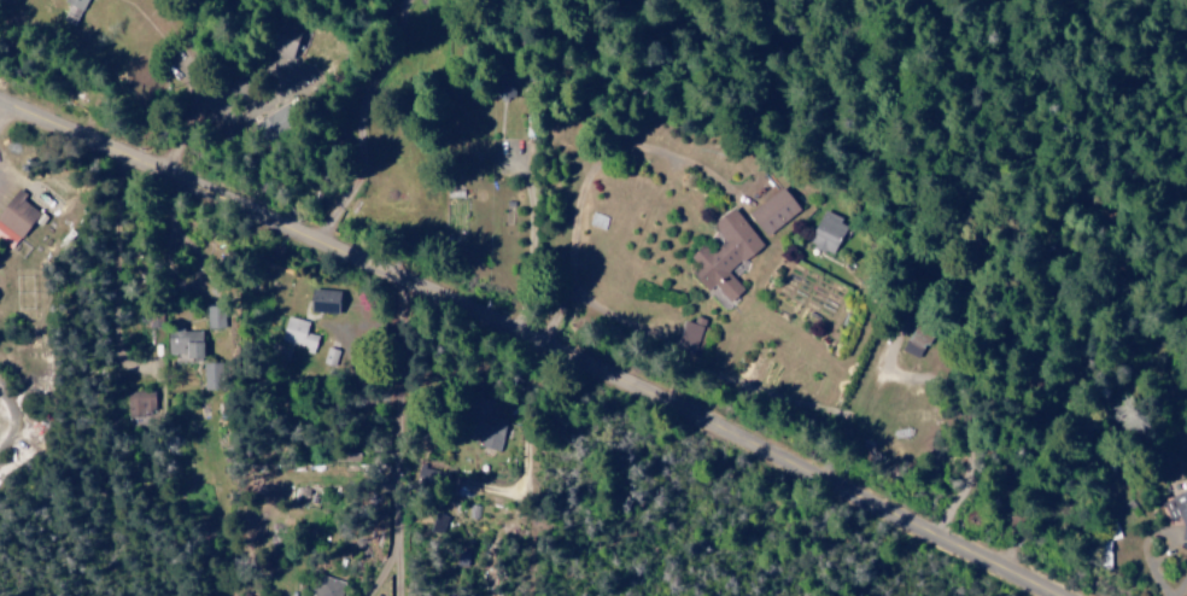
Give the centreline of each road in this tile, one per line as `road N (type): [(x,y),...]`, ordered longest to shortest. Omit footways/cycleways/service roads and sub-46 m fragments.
road 1 (tertiary): [(0,99),(639,390),(1043,595)]
road 2 (residential): [(376,268),(484,0)]

